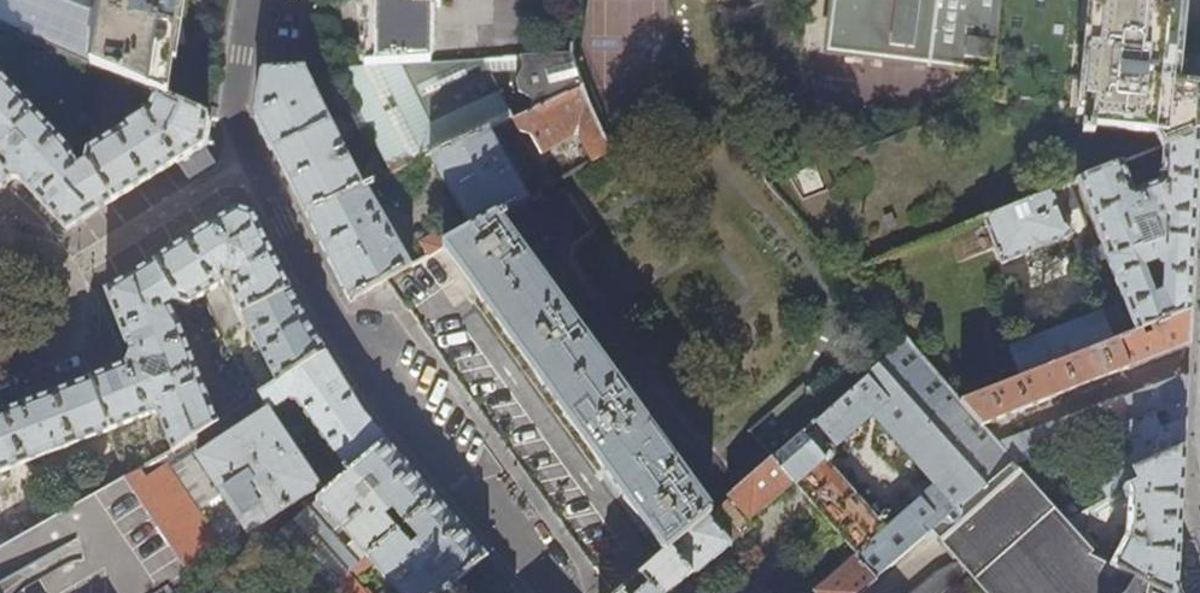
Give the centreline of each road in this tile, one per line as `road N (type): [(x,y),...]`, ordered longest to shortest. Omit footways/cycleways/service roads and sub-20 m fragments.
road 1 (residential): [(250,0),(232,108),(251,160),(348,338),(553,592)]
road 2 (residential): [(0,373),(52,354),(70,339),(74,323),(58,277),(22,254),(0,255)]

